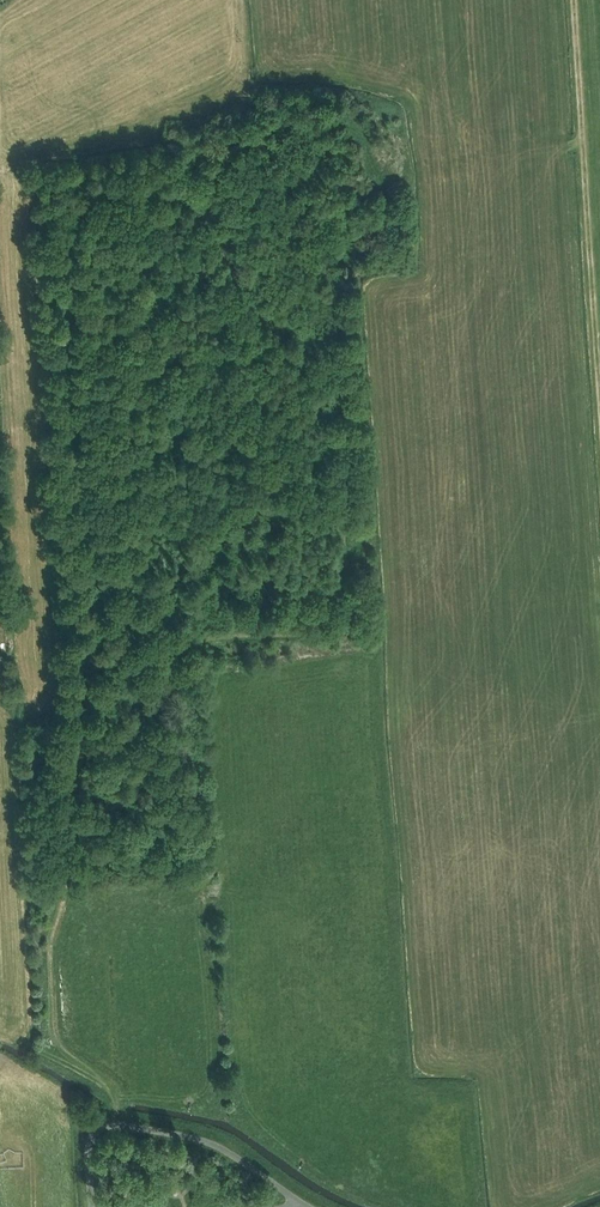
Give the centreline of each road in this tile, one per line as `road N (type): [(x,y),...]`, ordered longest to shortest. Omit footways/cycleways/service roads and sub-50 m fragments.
road 1 (track): [(72,781),(169,693),(183,640),(337,627),(345,615),(344,380),(299,331),(260,310),(181,195),(105,193),(87,202),(73,223),(75,299),(64,361),(70,430),(93,516),(98,600),(73,741)]
road 2 (track): [(319,350),(334,330),(346,259),(384,214),(387,190),(355,134),(327,112),(248,130),(198,159),(181,195)]
road 3 (track): [(119,1125),(118,1097),(63,1048),(57,1034),(52,948),(65,895),(72,781)]

